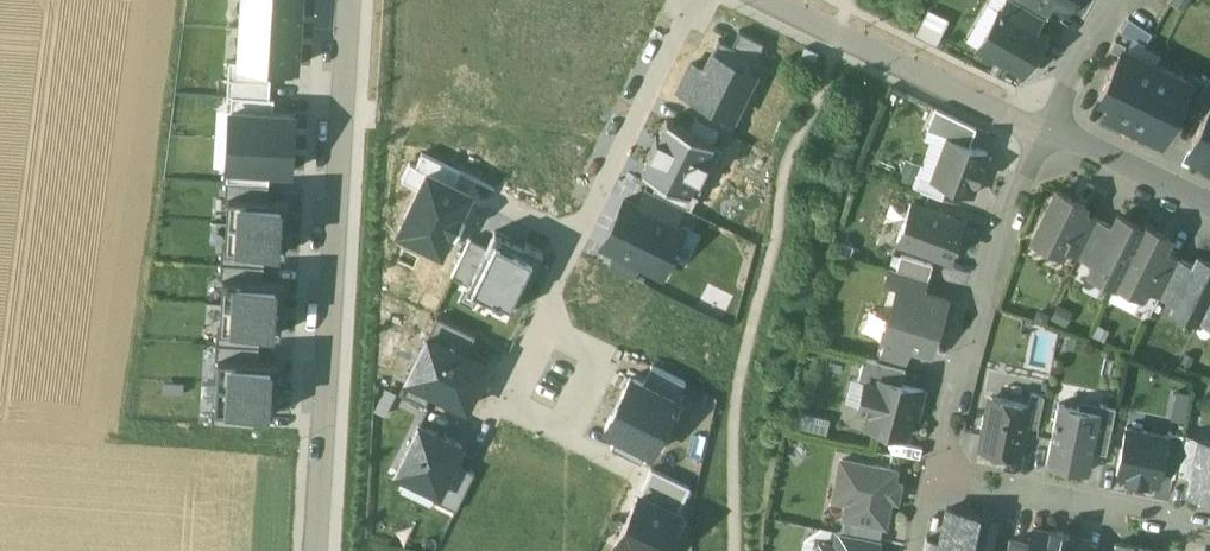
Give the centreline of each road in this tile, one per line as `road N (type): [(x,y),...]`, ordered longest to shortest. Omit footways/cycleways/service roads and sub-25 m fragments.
road 1 (residential): [(347,0),(320,550)]
road 2 (residential): [(1050,132),(1014,200),(934,475)]
road 3 (residential): [(768,0),(1050,132)]
road 4 (residential): [(934,475),(1209,530)]
road 5 (residential): [(579,243),(693,0)]
road 6 (residential): [(1050,132),(1209,206)]
road 7 (residential): [(565,433),(502,403),(540,326)]
road 8 (residential): [(540,326),(602,355),(565,433)]
road 9 (residential): [(1123,0),(1050,132)]

